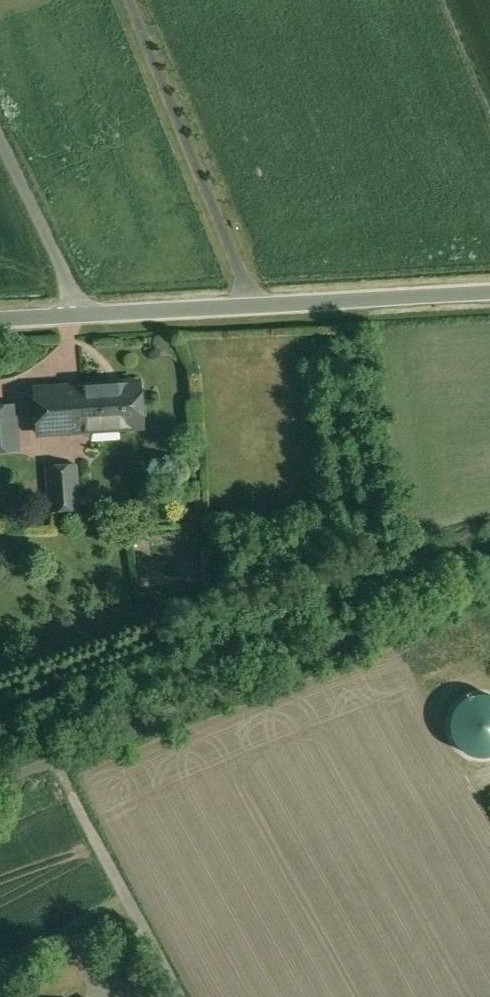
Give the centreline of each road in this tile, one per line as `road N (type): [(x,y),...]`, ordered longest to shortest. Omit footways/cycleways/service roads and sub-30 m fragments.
road 1 (tertiary): [(489,292),(75,314)]
road 2 (track): [(178,996),(55,761)]
road 3 (unclassified): [(0,141),(75,314)]

